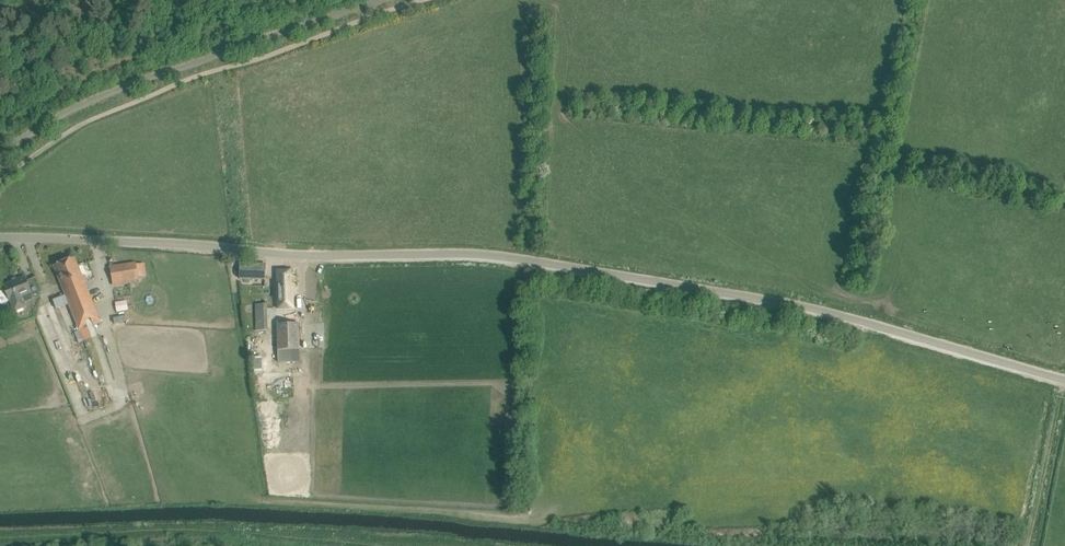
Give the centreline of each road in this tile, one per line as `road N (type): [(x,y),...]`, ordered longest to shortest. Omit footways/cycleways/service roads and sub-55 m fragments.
road 1 (unclassified): [(0,237),(299,256),(503,257),(810,309),(1064,380)]
road 2 (track): [(427,0),(189,80),(72,131),(0,182)]
road 3 (track): [(1026,545),(1063,380)]

